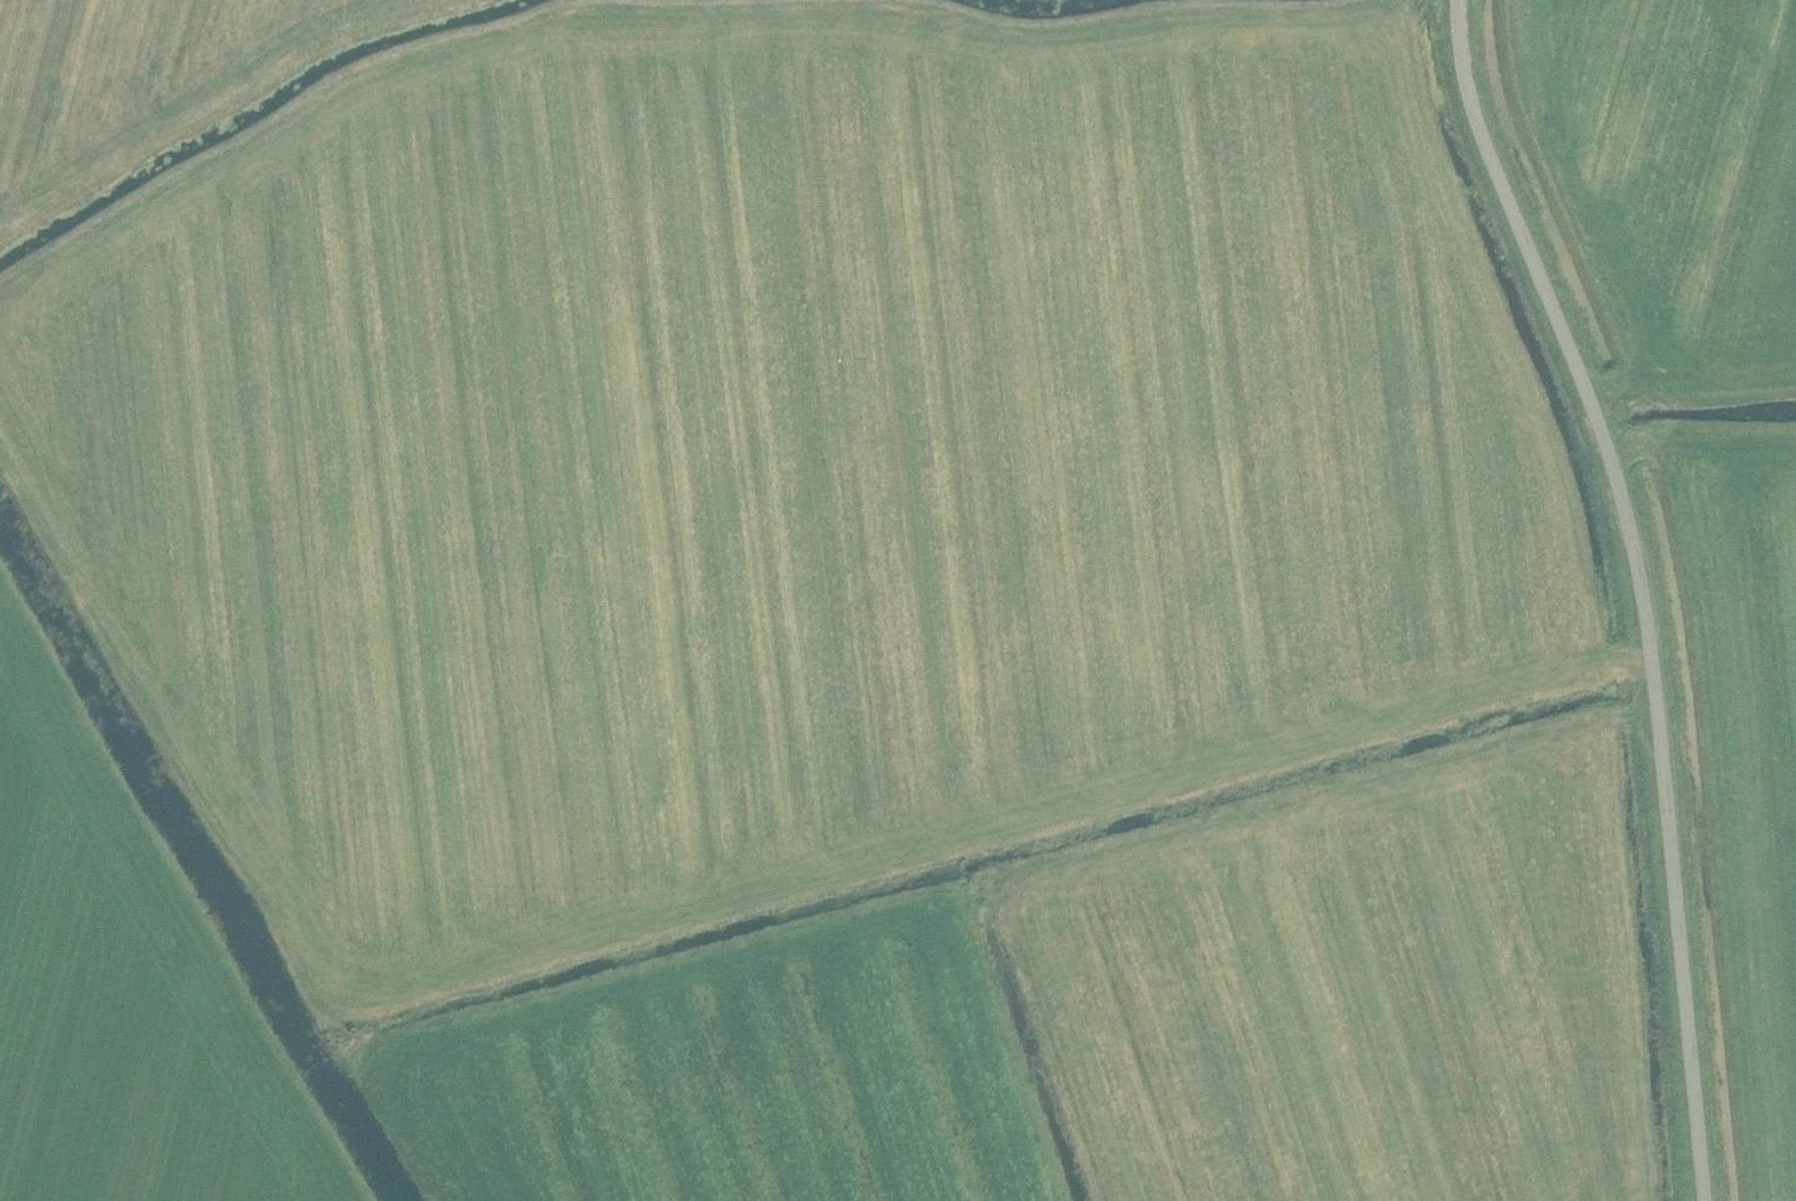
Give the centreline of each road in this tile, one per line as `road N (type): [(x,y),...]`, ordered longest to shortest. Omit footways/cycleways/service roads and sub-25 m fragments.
road 1 (unclassified): [(1704,1200),(1643,612),(1589,390),(1463,87),(1458,0)]
road 2 (track): [(1589,390),(1795,374)]

